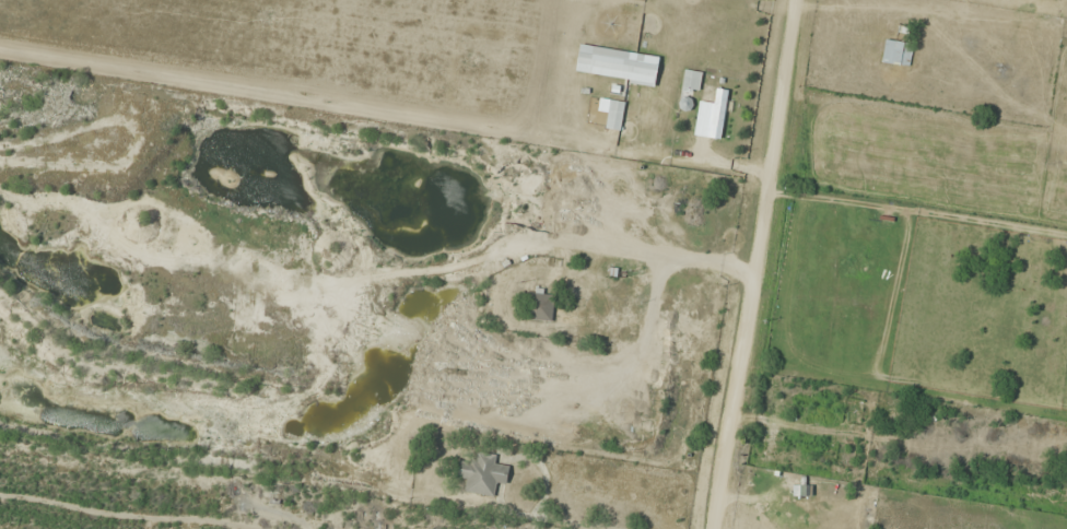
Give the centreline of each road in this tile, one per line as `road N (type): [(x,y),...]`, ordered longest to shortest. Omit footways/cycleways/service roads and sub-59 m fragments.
road 1 (residential): [(706,528),(794,0)]

